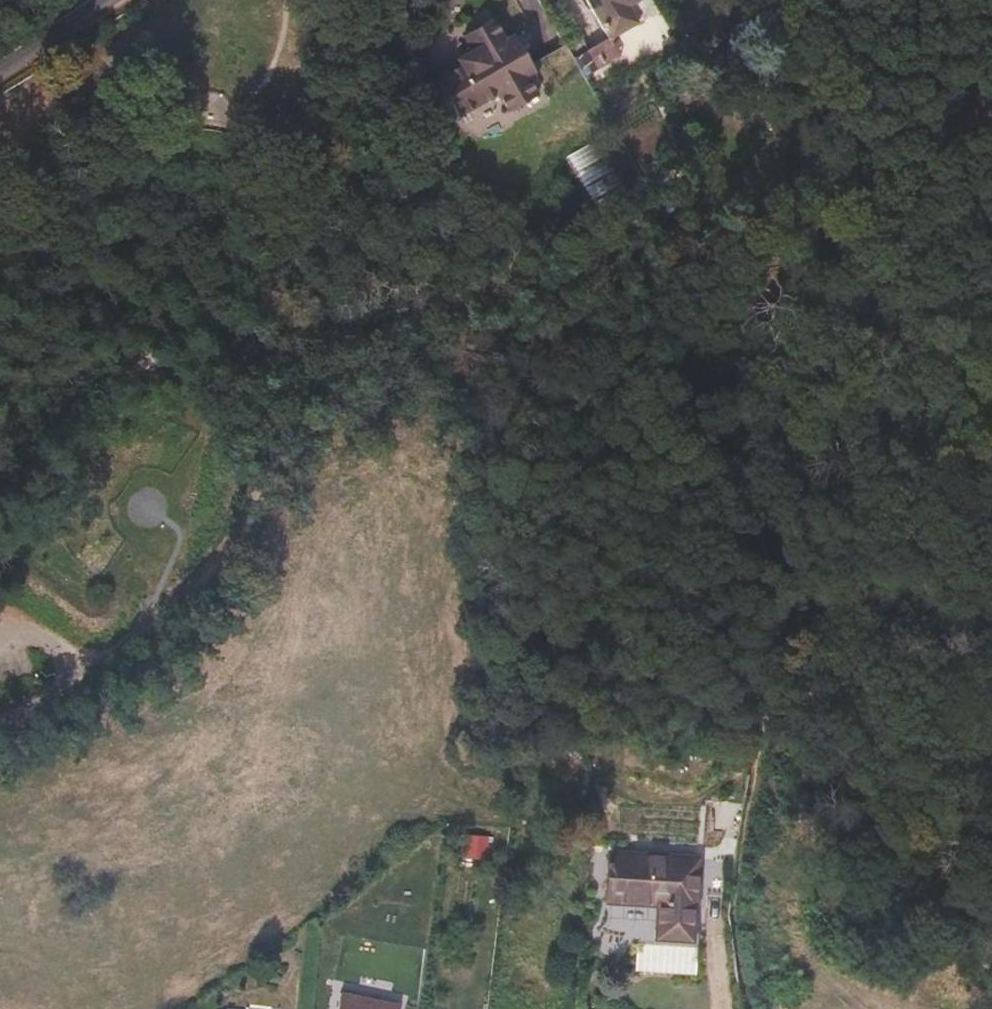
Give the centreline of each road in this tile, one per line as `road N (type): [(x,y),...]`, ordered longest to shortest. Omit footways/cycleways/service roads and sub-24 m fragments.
road 1 (unclassified): [(215,567),(148,636),(48,700),(0,721)]

